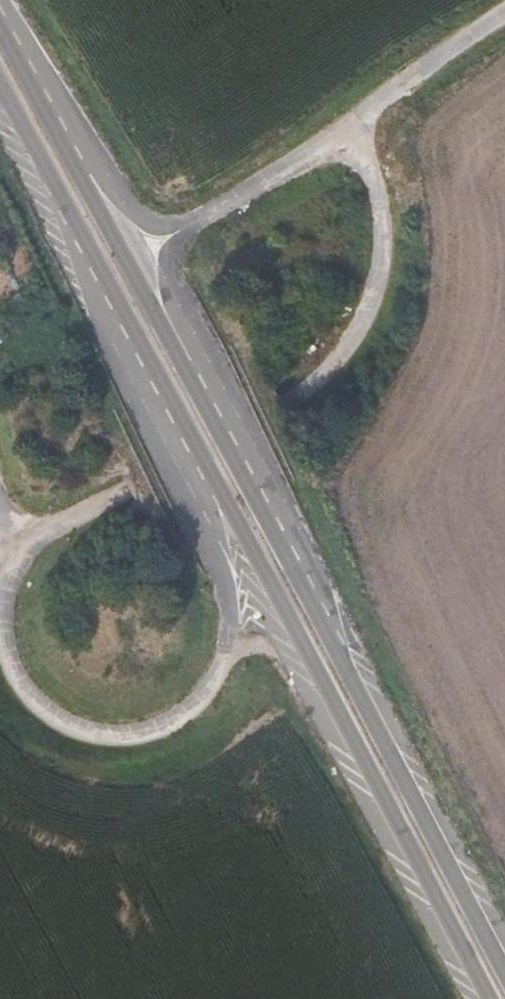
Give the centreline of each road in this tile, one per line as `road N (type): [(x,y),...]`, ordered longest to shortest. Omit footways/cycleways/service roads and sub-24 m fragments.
road 1 (track): [(351,136),(380,182),(385,244),(370,309),(329,367),(284,408),(57,528),(28,553),(6,581),(0,628),(20,680),(55,715),(108,732),(160,726),(204,694),(224,652),(241,531)]
road 2 (tertiary): [(504,961),(0,29)]
road 3 (tertiary): [(0,83),(486,998)]
road 4 (track): [(96,205),(179,234),(351,136),(504,13)]

